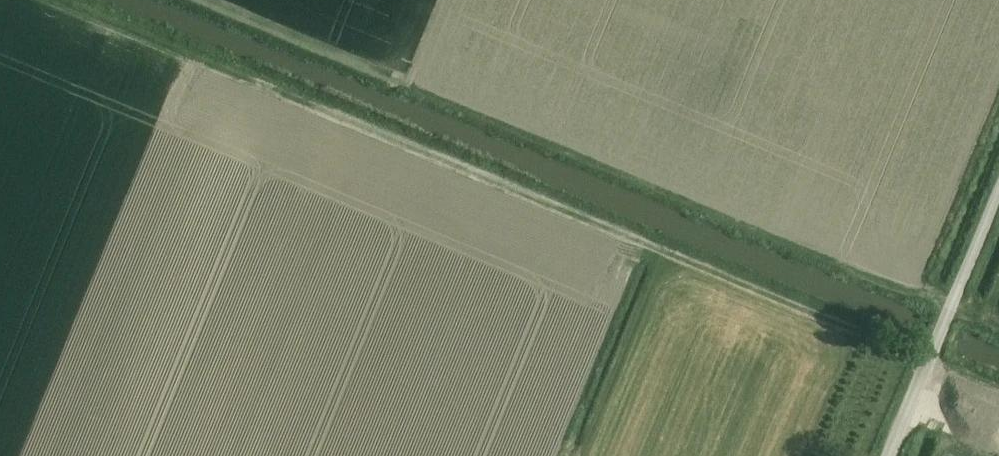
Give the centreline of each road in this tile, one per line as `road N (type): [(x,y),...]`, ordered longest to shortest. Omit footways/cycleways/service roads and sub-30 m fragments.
road 1 (track): [(68,0),(998,389)]
road 2 (track): [(998,326),(198,0)]
road 3 (unclassified): [(890,455),(998,190)]

